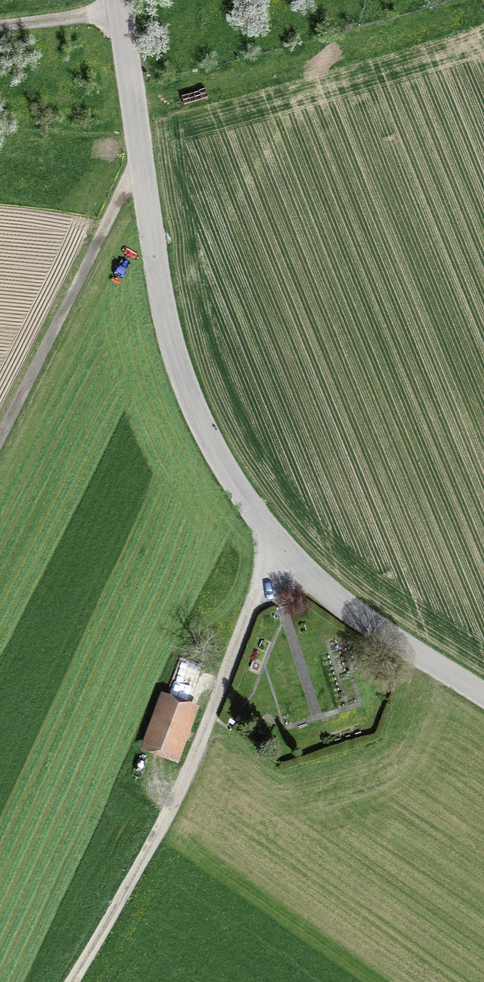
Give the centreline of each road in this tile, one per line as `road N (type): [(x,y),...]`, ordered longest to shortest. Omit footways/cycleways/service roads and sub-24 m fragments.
road 1 (unclassified): [(483,694),(297,565),(218,455),(165,312),(117,0)]
road 2 (track): [(74,981),(173,817),(275,542)]
road 3 (track): [(140,165),(0,444)]
road 4 (track): [(119,12),(0,29)]

